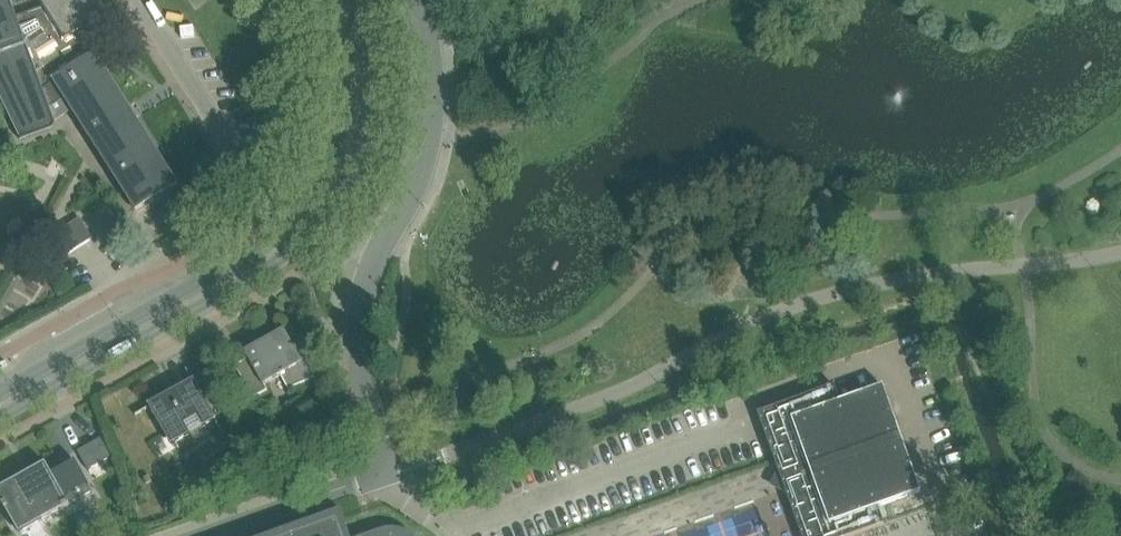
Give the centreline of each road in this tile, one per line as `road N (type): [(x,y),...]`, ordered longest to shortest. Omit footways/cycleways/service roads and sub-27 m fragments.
road 1 (tertiary): [(0,418),(254,275),(330,213),(362,148),(368,80),(349,0)]
road 2 (tertiary): [(323,0),(344,81),(342,112),(311,197),(243,257),(0,389)]
road 3 (residential): [(417,0),(431,110),(416,172),(370,275),(360,325),(374,412)]
road 4 (residential): [(207,535),(369,482),(384,456),(374,412)]
road 5 (unclassified): [(233,136),(143,0)]

